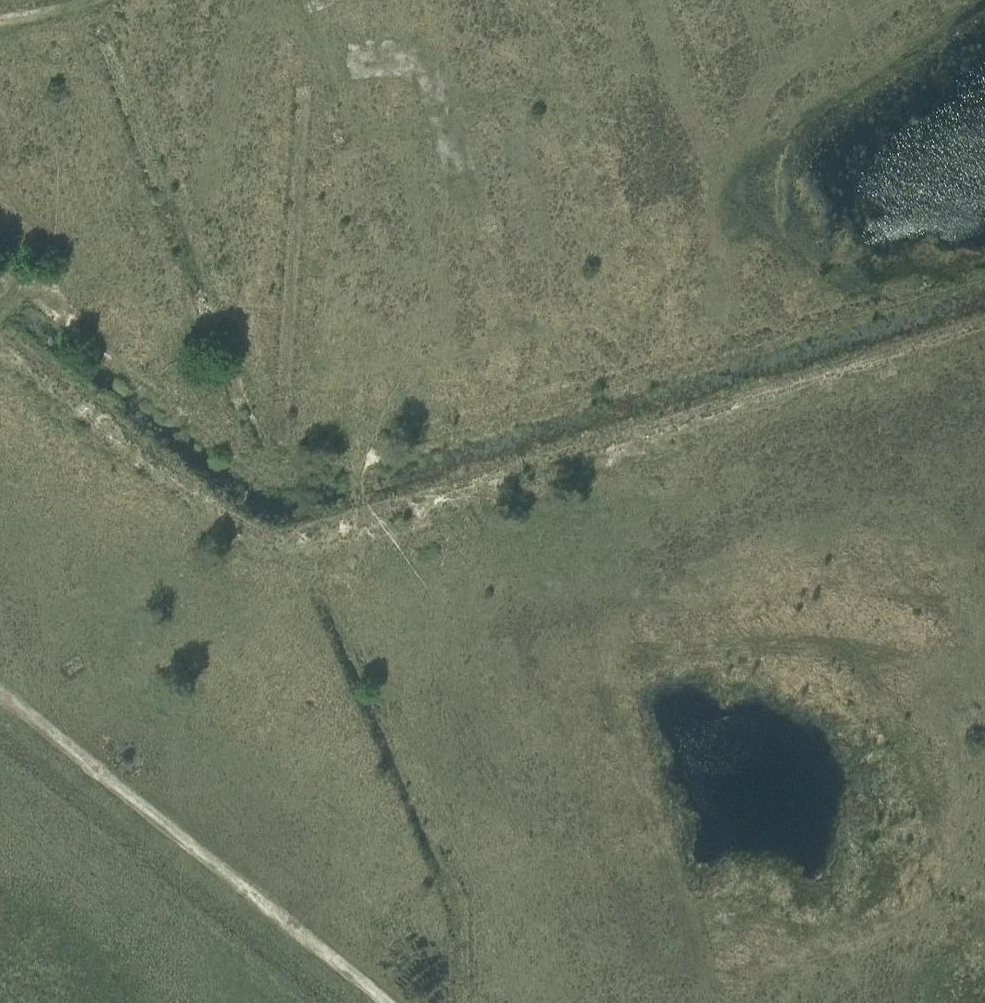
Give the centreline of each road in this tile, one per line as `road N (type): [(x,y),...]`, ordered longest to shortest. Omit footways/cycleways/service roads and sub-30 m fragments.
road 1 (track): [(389,1002),(0,693)]

